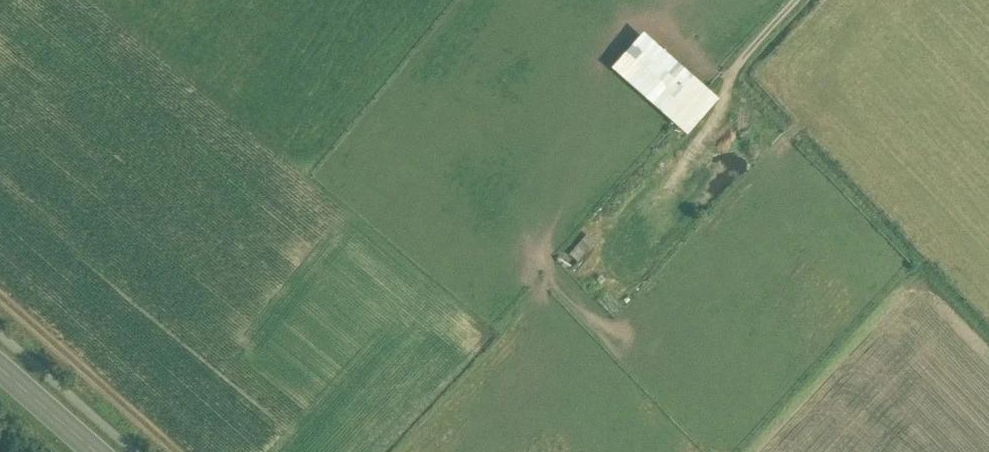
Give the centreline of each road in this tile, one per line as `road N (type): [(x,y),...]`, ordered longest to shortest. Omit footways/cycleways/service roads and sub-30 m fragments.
road 1 (track): [(0,294),(178,451)]
road 2 (secondary): [(100,451),(0,365)]

